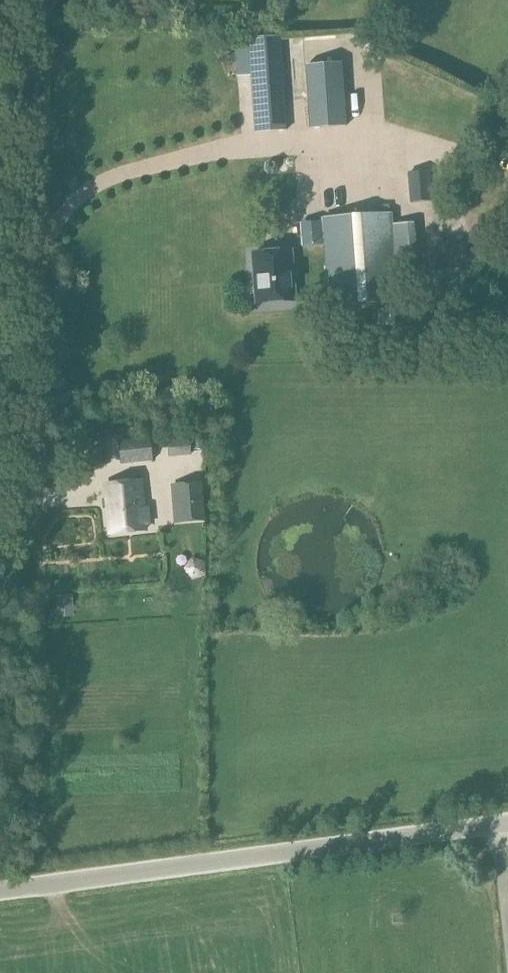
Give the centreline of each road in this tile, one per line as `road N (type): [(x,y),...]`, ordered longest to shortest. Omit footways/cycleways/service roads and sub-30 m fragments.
road 1 (unclassified): [(0,884),(507,818)]

